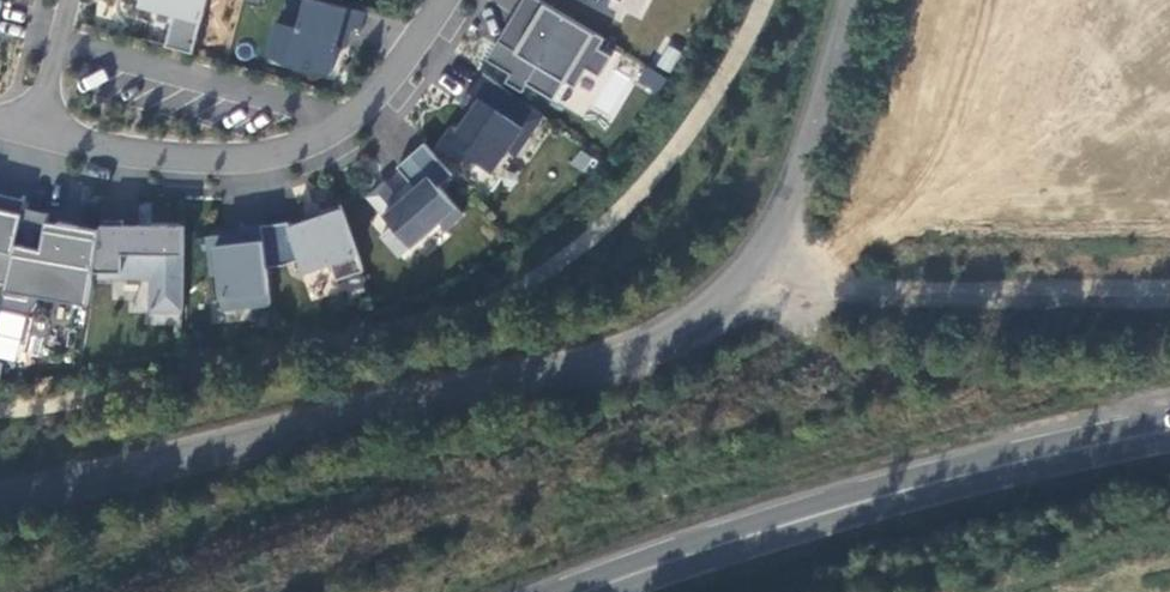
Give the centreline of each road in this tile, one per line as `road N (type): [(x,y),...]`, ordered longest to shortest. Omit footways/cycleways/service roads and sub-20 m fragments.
road 1 (tertiary): [(0,505),(340,422),(627,364),(704,322),(763,256)]
road 2 (primary): [(1169,433),(865,503),(600,591)]
road 3 (residential): [(441,0),(410,50),(347,118),(301,147),(174,155),(40,135)]
road 4 (unclassified): [(1169,298),(901,300),(821,285),(763,256)]
road 5 (tertiary): [(763,256),(806,173),(858,0)]
road 6 (residential): [(40,135),(72,0)]

